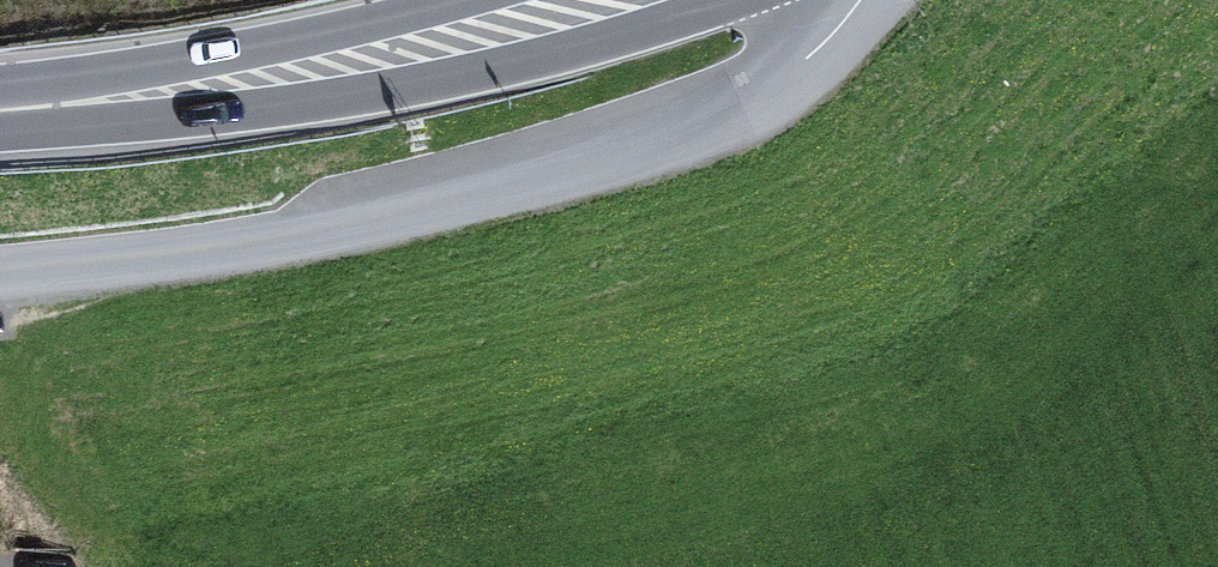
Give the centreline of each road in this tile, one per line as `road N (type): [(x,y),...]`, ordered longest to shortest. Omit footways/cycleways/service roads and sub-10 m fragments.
road 1 (unclassified): [(0,275),(275,241),(642,155),(726,121),(775,87),(854,0)]
road 2 (primary): [(0,110),(457,45),(627,0)]

